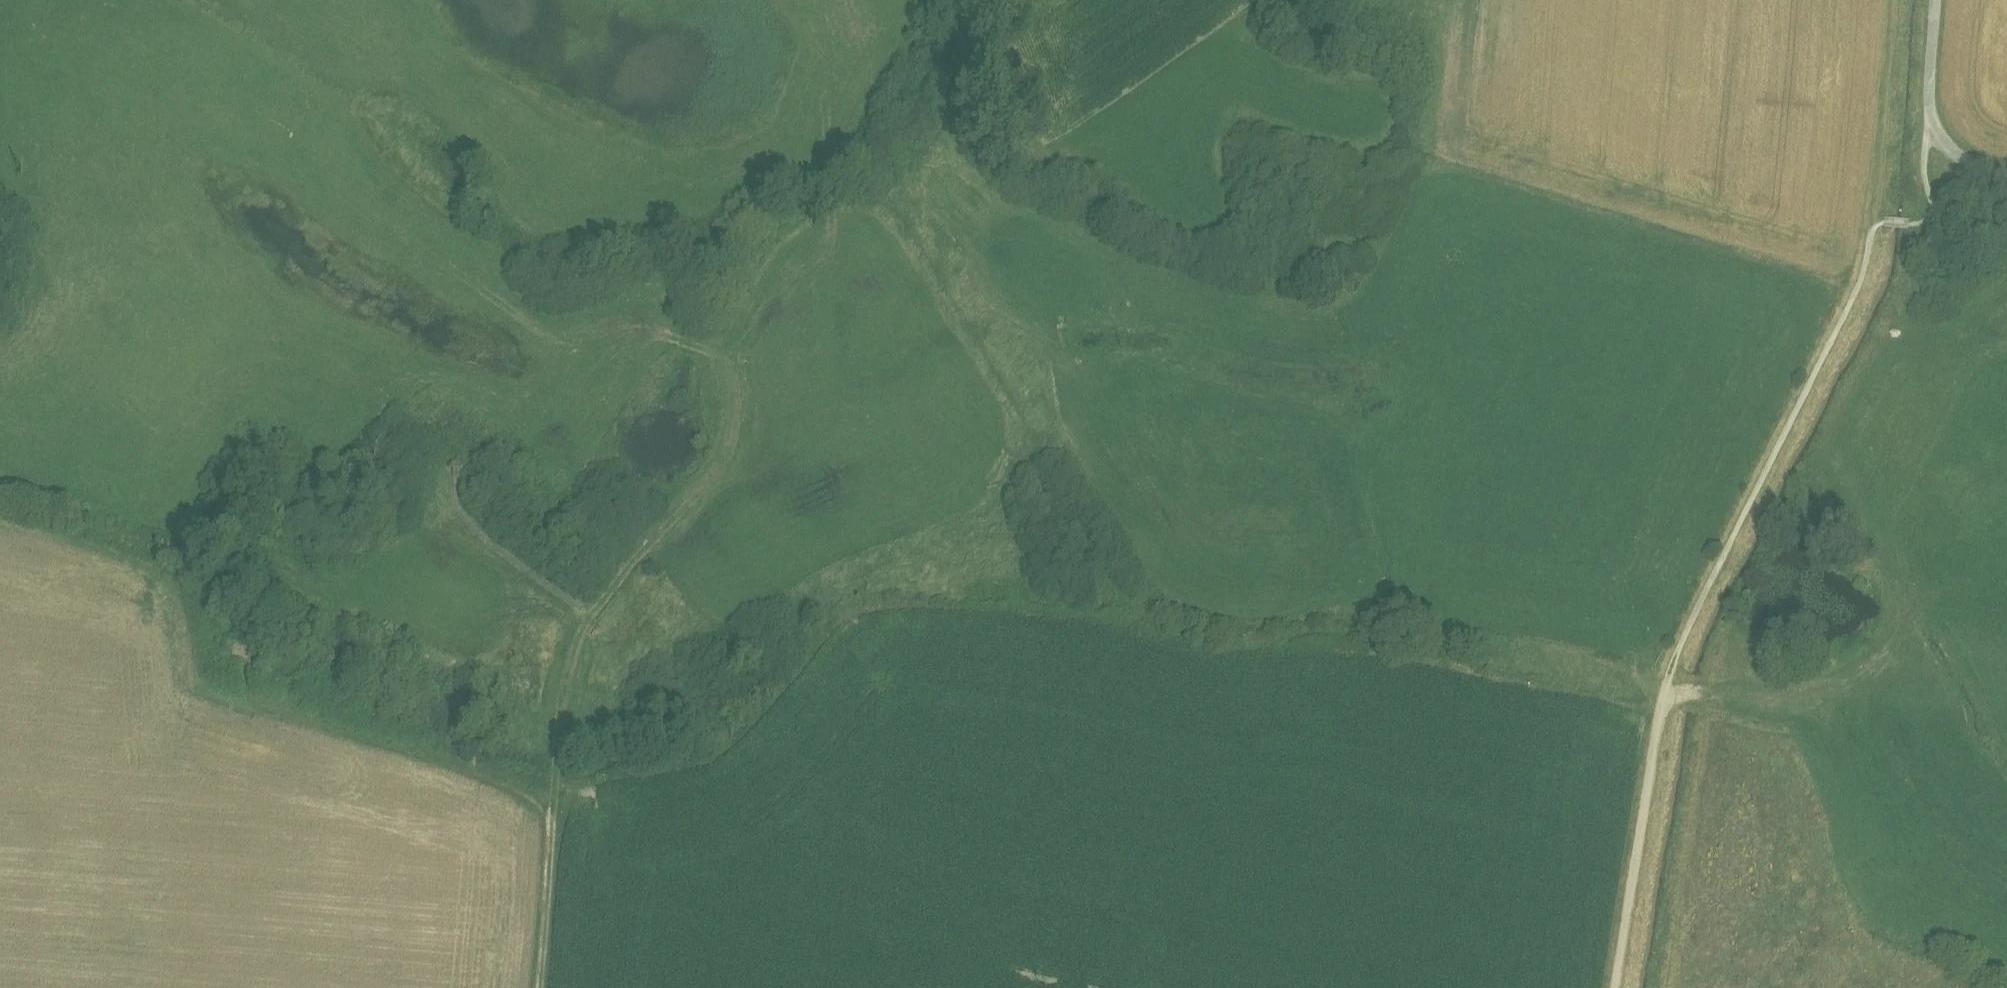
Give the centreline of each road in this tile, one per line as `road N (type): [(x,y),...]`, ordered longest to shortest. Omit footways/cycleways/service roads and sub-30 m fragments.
road 1 (track): [(534,987),(568,656),(600,565),(661,509)]
road 2 (track): [(1664,671),(1609,987)]
road 3 (unclassified): [(1937,0),(1928,123),(1960,157),(2006,169)]

